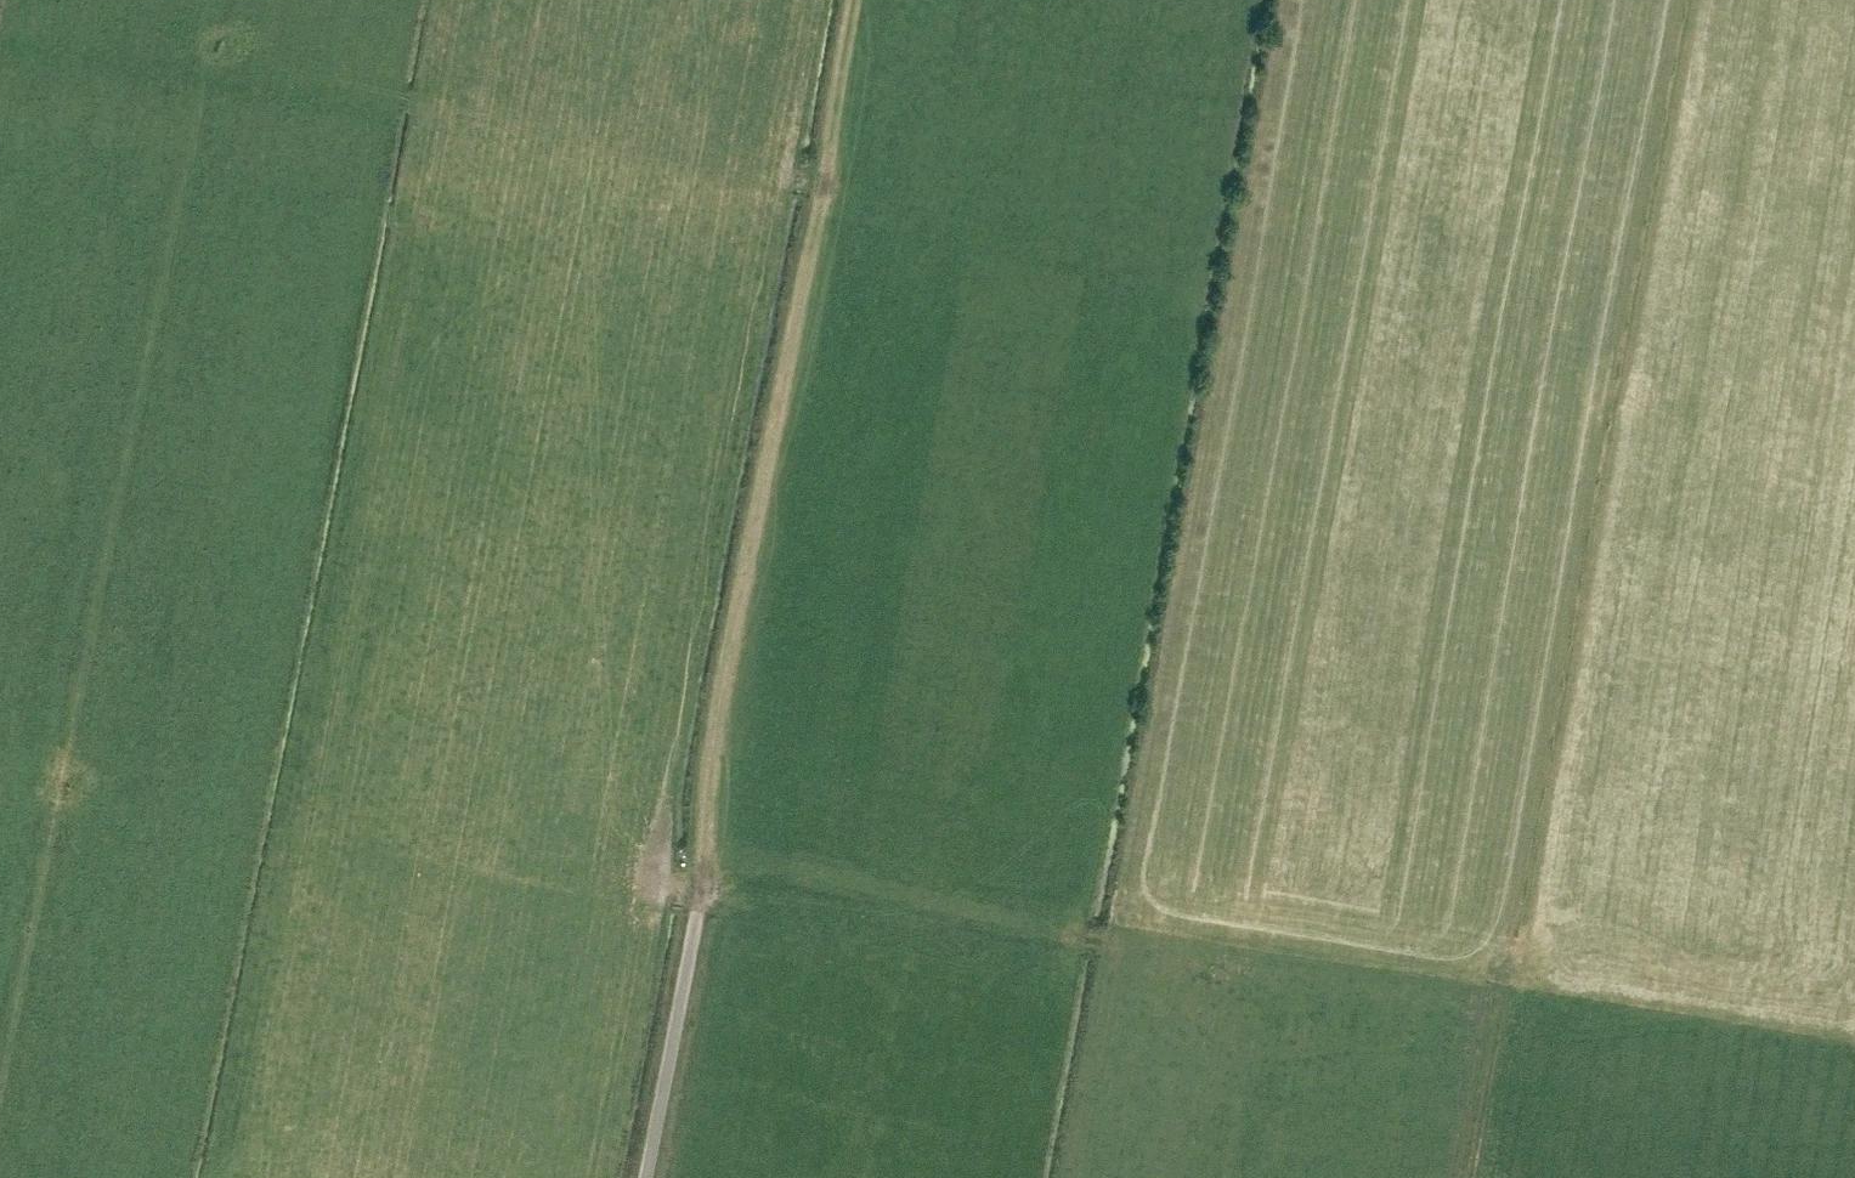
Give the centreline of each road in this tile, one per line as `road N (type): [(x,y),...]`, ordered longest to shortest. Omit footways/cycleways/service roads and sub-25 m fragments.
road 1 (track): [(643,1177),(693,918)]

